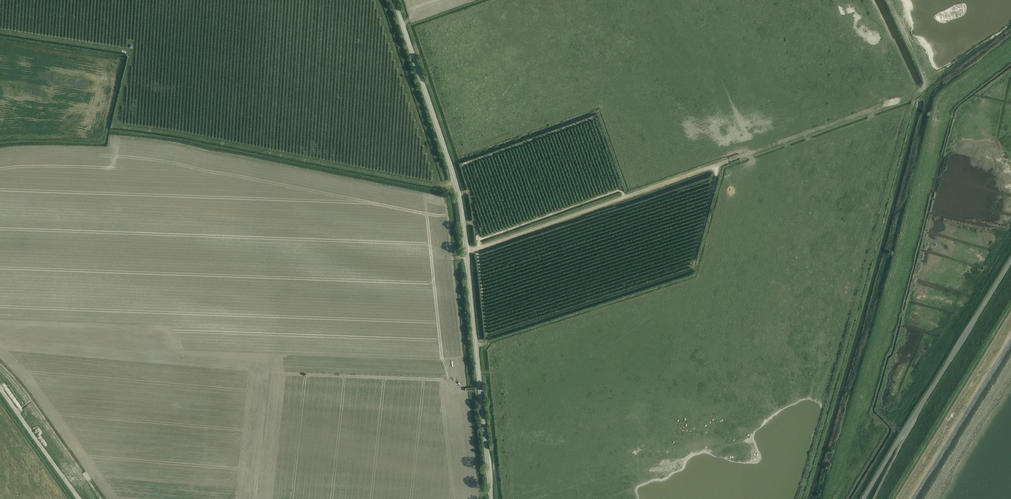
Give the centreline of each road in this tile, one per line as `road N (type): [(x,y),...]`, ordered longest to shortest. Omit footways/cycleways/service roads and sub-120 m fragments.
road 1 (unclassified): [(492,498),(460,194),(395,0)]
road 2 (unclassified): [(863,498),(1010,262)]

